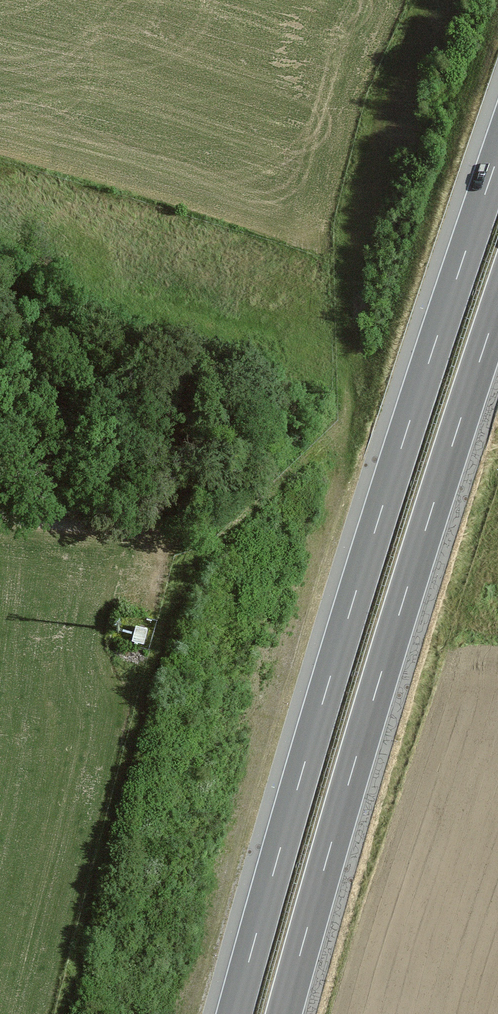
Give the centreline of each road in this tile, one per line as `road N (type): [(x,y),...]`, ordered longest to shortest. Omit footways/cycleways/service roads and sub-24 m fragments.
road 1 (motorway): [(497,153),(354,593),(234,1013)]
road 2 (motorway): [(283,1013),(497,302)]
road 3 (track): [(0,516),(158,535)]

